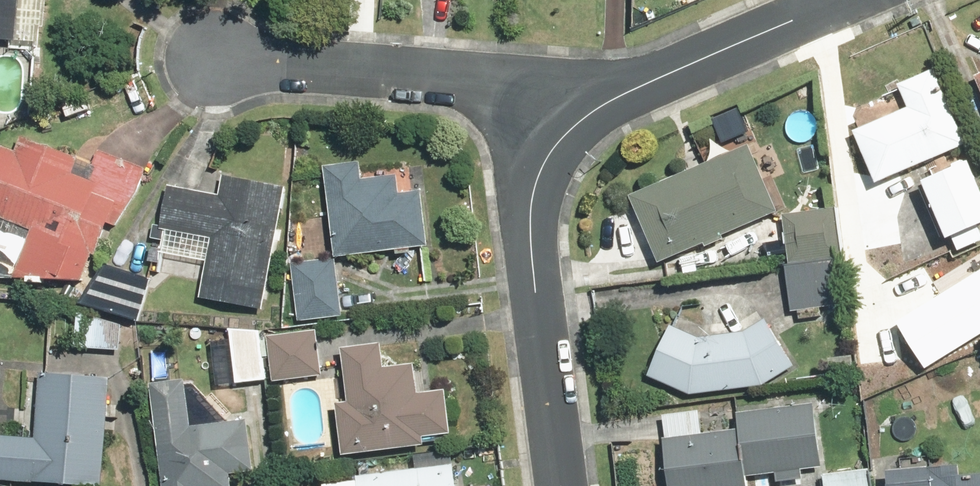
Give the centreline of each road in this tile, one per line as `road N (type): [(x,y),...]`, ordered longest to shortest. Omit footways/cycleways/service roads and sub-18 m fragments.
road 1 (residential): [(560,485),(529,244),(539,175),(565,130)]
road 2 (residential): [(218,62),(517,92),(565,130)]
road 3 (residential): [(565,130),(614,97),(839,0)]

